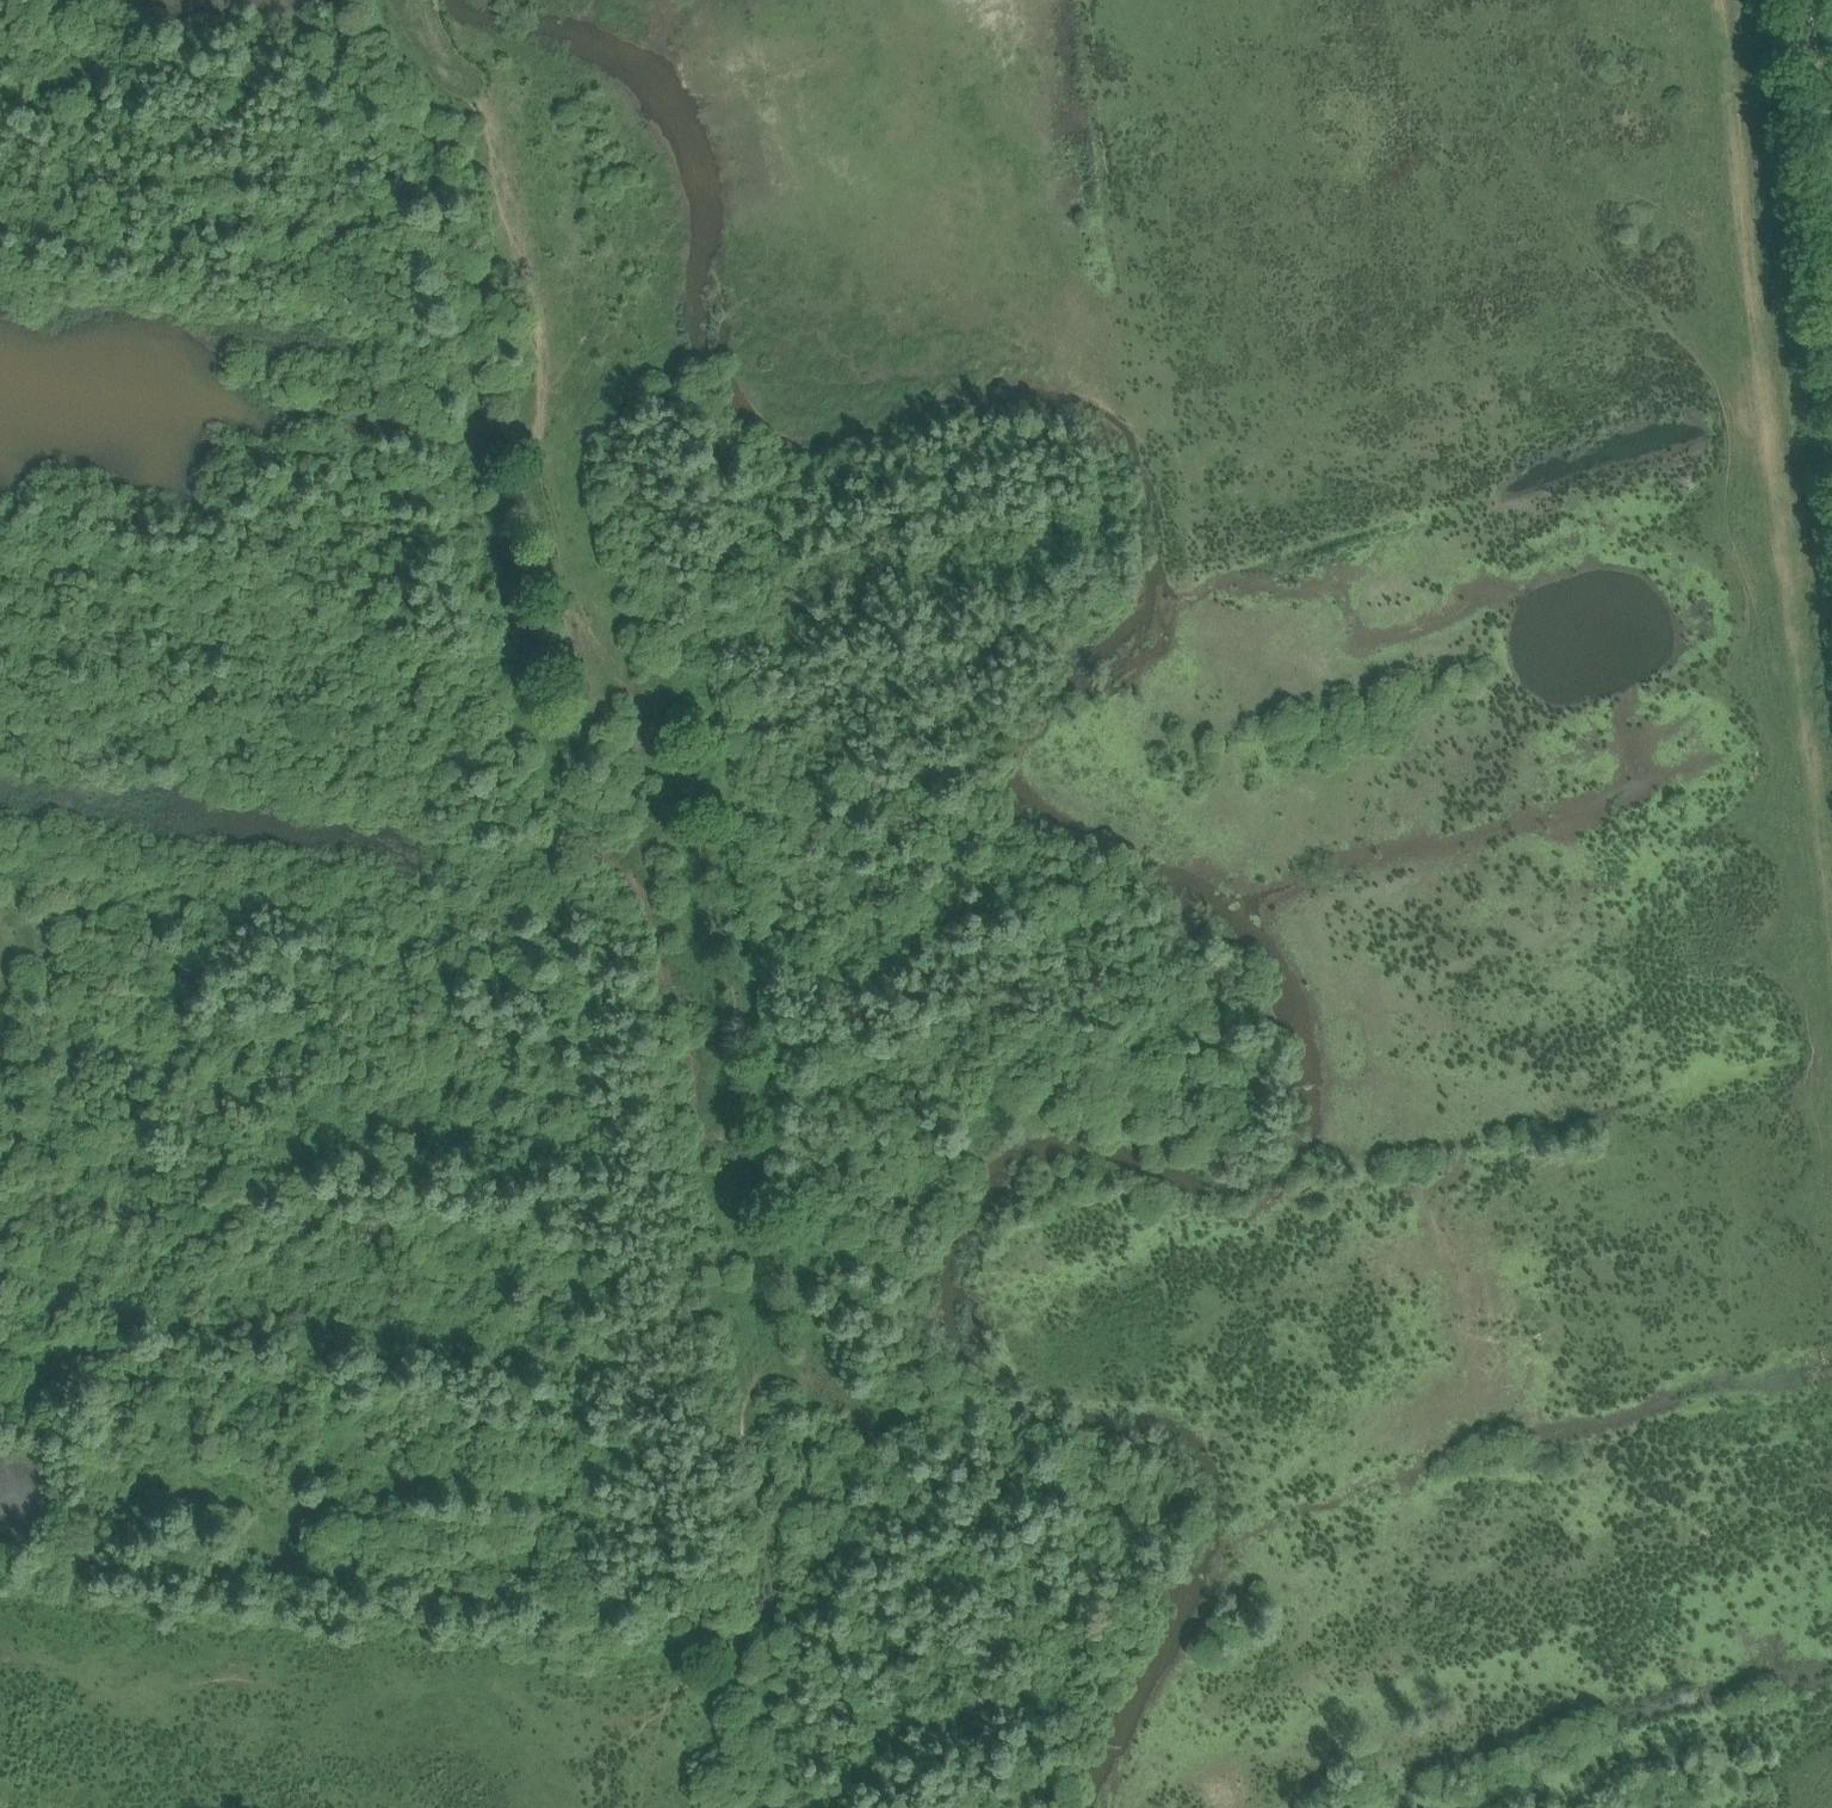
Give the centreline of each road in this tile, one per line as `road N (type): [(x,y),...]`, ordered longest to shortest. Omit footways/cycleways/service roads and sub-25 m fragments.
road 1 (track): [(1810,0),(1831,195)]

